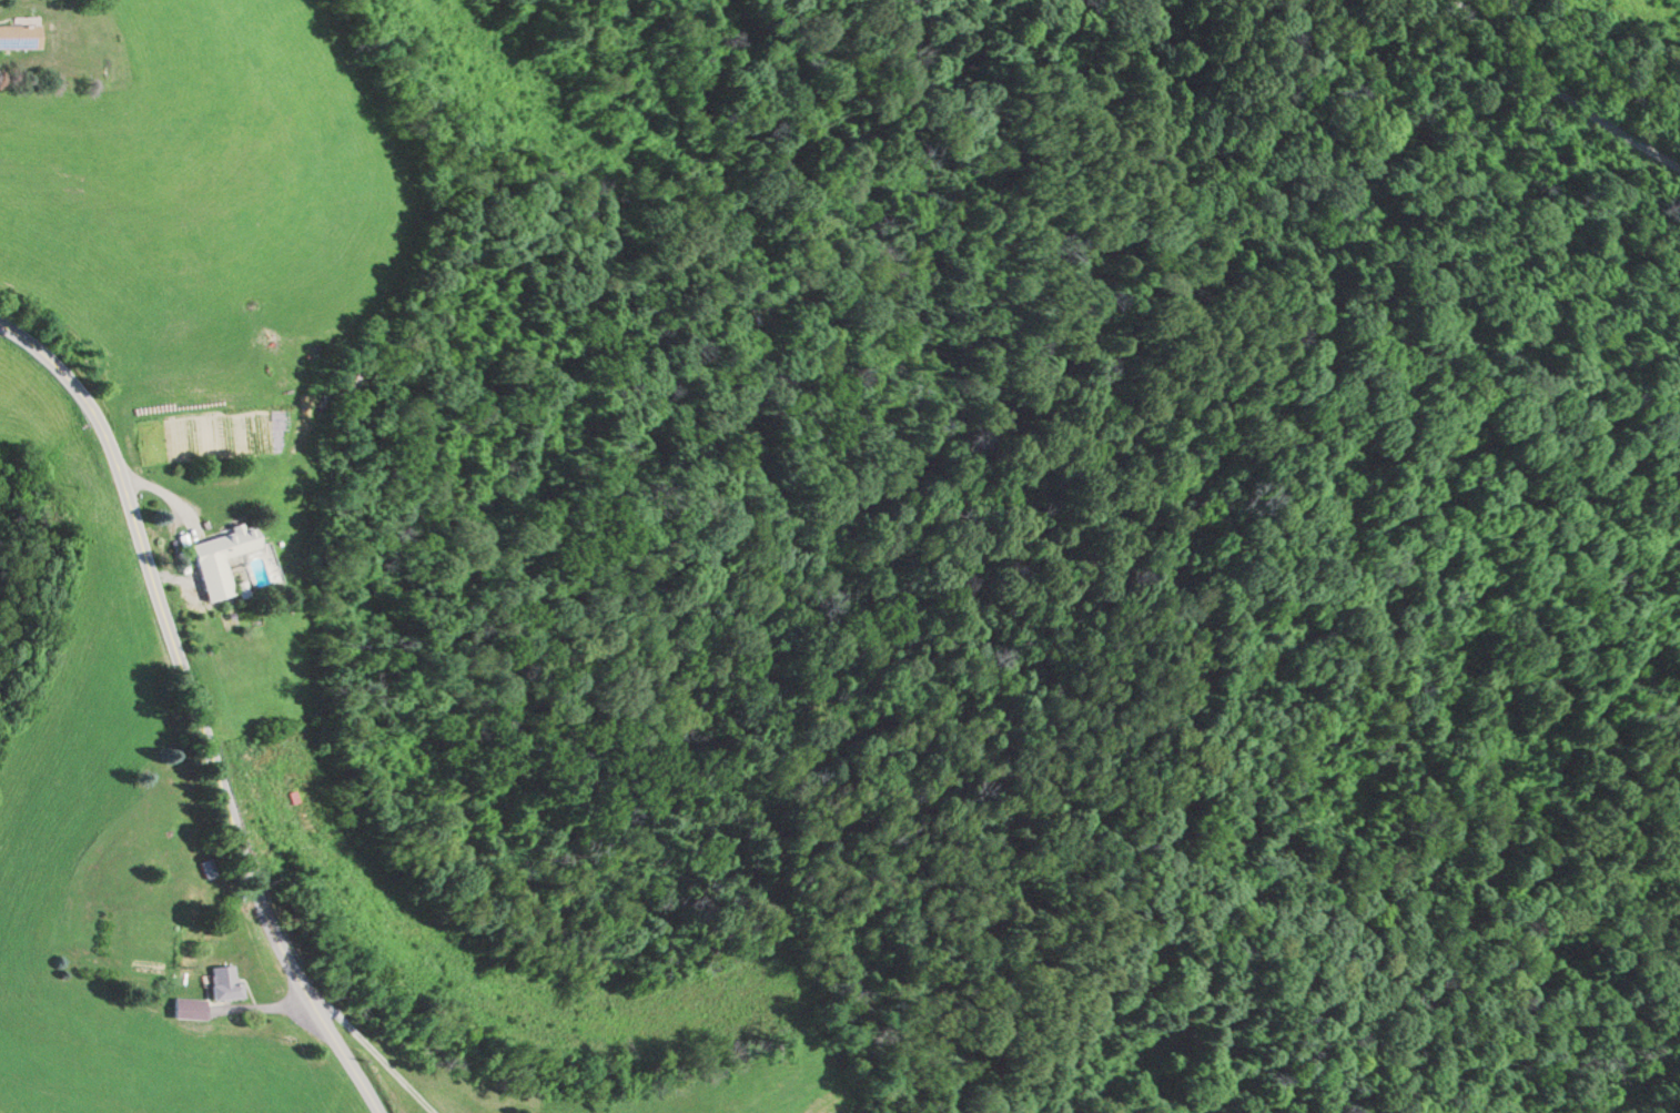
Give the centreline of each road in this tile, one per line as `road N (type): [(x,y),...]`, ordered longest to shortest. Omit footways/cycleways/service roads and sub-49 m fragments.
road 1 (tertiary): [(0,316),(43,346),(99,409),(239,831),(267,905),(324,1006)]
road 2 (residential): [(1679,164),(1565,97),(1489,33),(1467,0)]
road 3 (tertiary): [(324,1006),(381,1112)]

